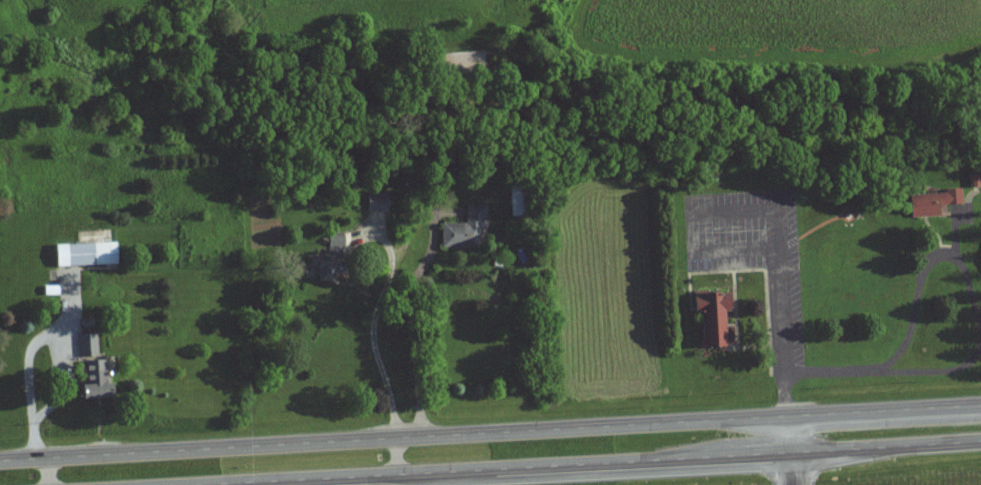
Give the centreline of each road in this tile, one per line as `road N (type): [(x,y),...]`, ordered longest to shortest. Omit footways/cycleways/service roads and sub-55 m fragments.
road 1 (primary): [(980,405),(0,461)]
road 2 (primary): [(211,484),(980,440)]

